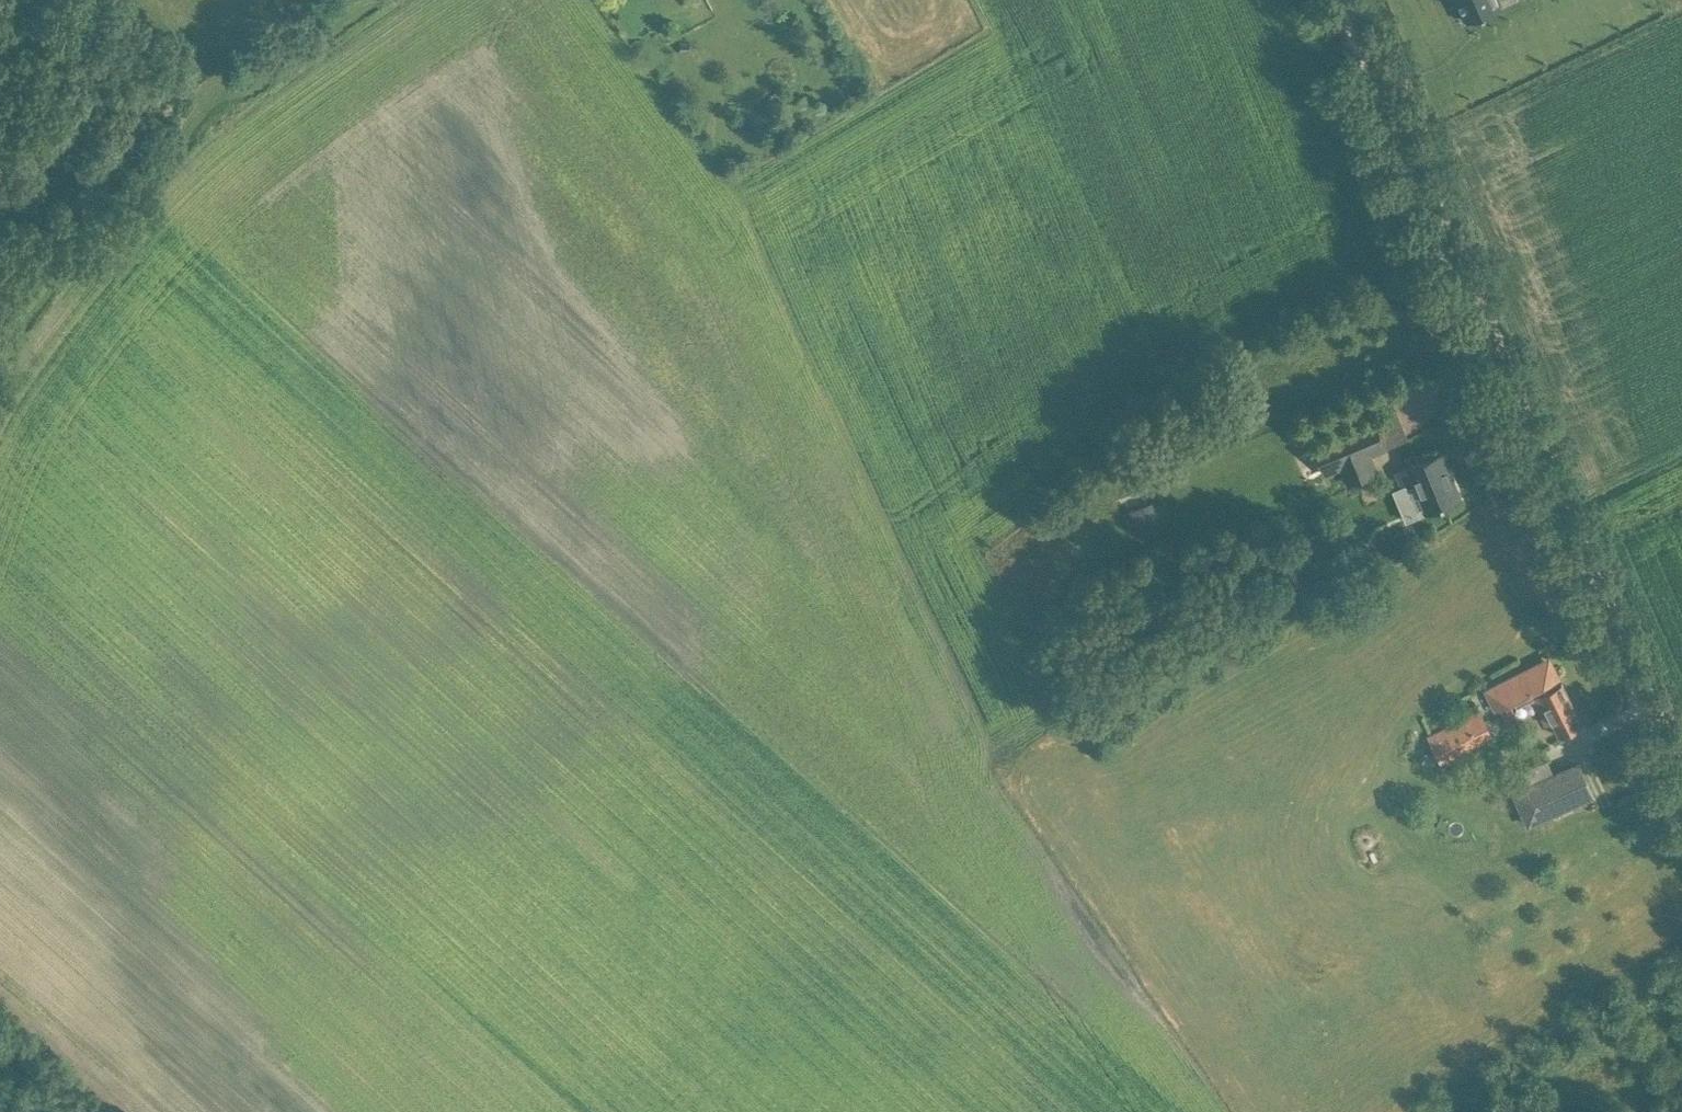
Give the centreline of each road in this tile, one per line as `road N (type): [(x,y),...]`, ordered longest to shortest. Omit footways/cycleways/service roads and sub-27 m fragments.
road 1 (unclassified): [(1681,751),(1338,0)]

